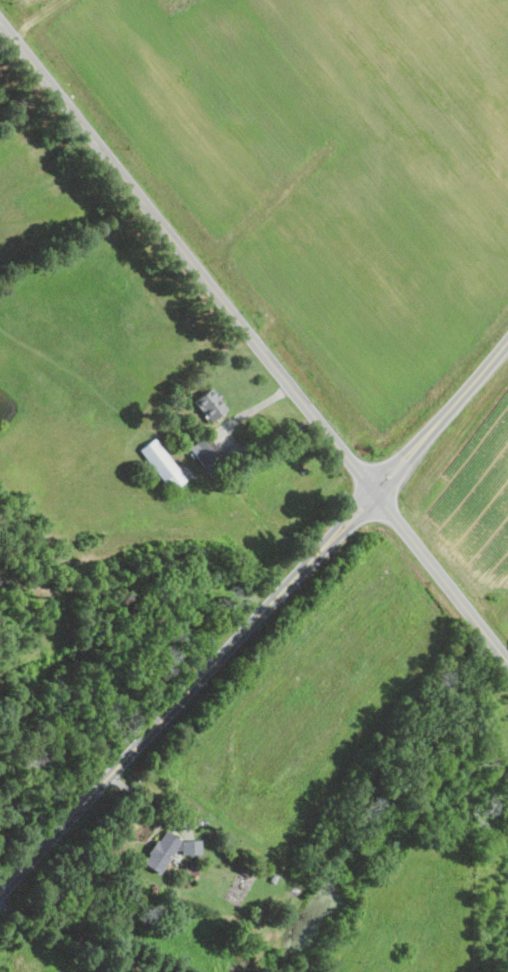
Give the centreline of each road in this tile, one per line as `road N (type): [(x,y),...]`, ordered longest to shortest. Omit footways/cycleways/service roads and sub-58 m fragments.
road 1 (residential): [(0,23),(507,663)]
road 2 (tertiary): [(0,894),(507,343)]
road 3 (residential): [(0,900),(154,971)]

